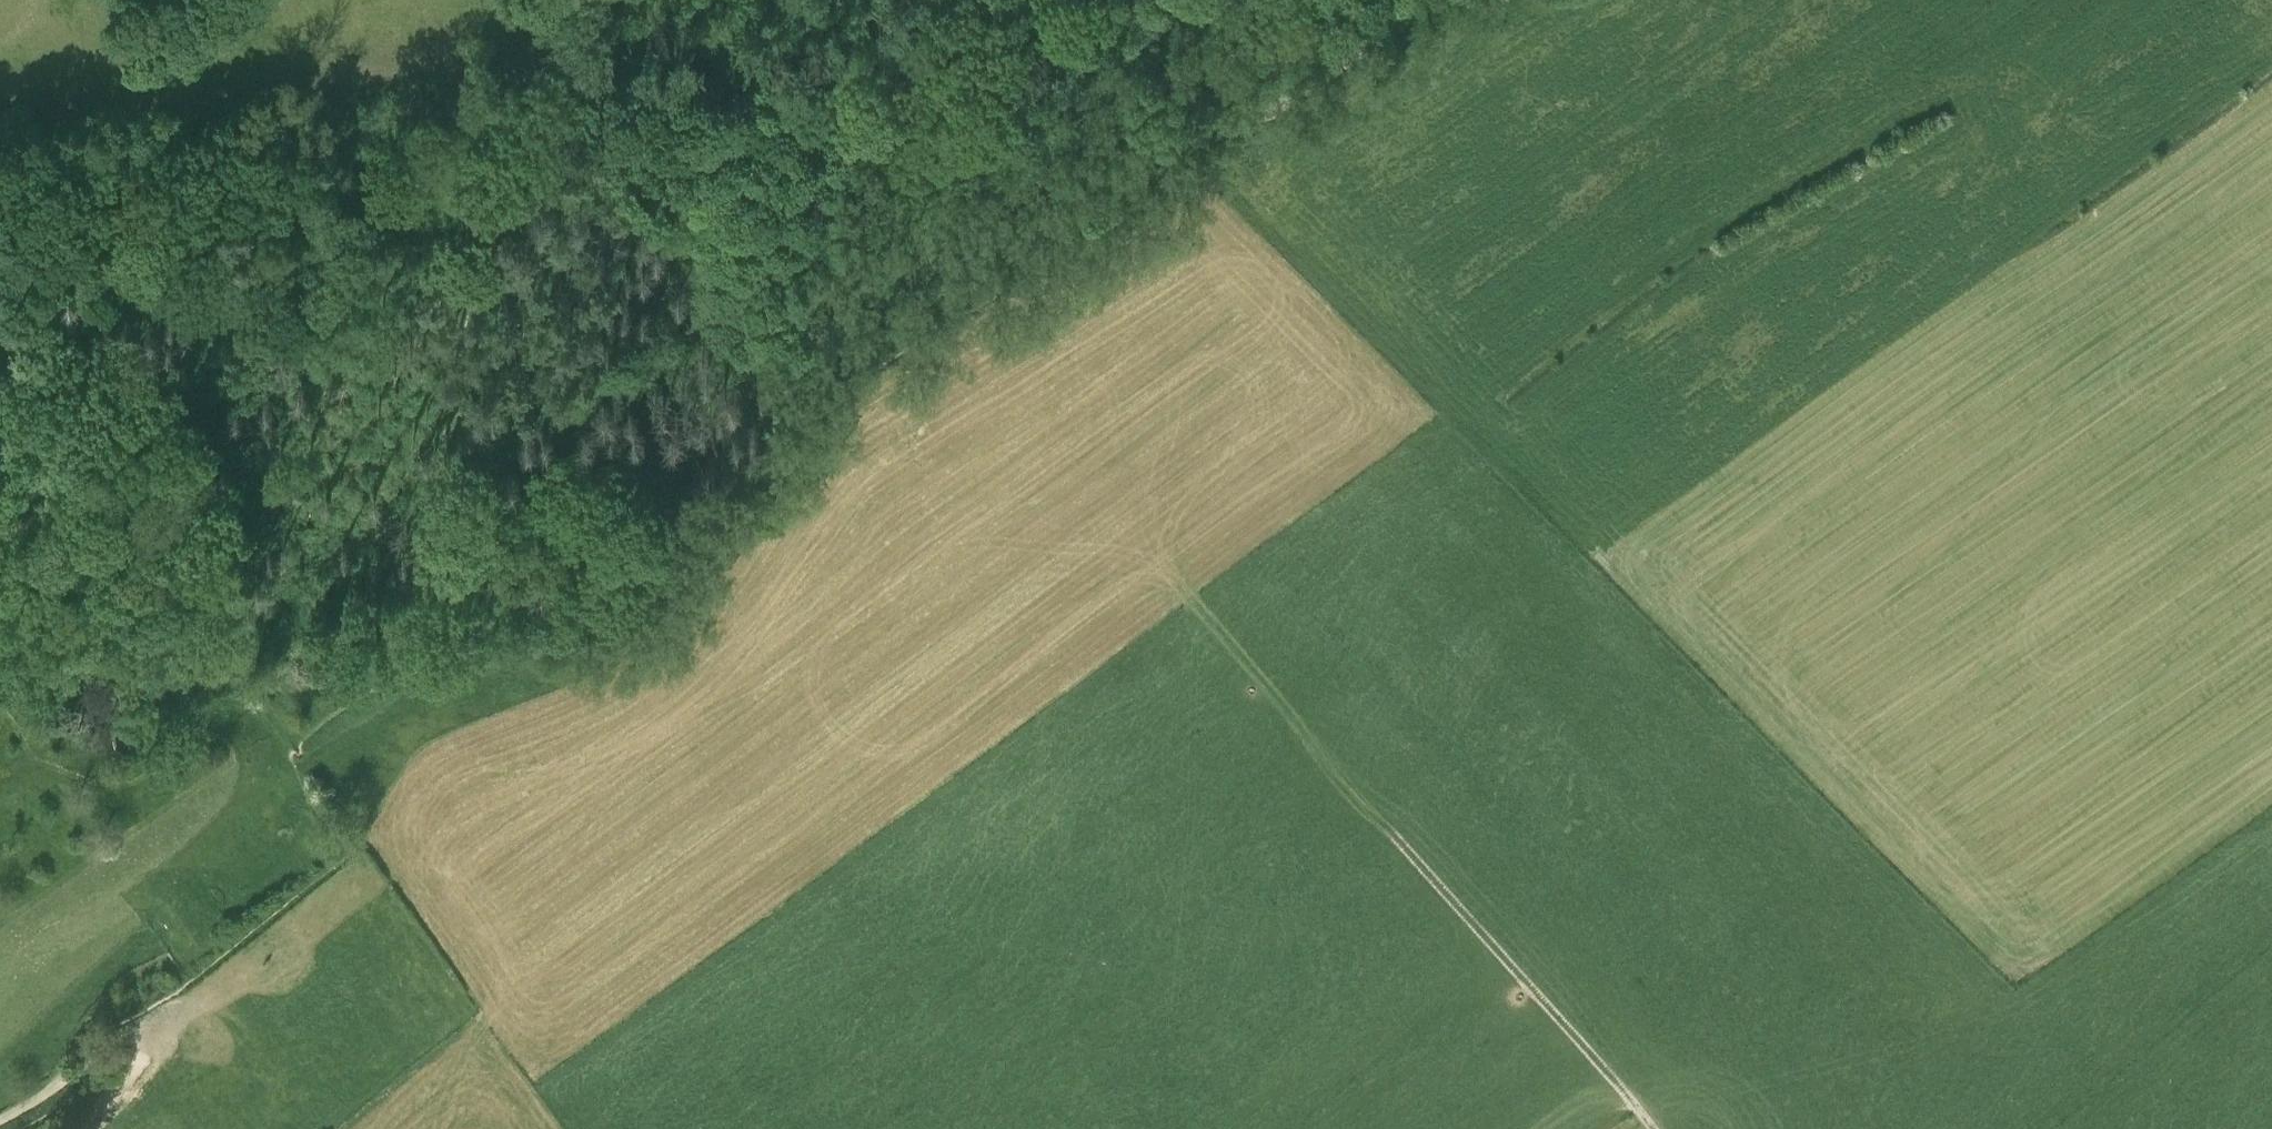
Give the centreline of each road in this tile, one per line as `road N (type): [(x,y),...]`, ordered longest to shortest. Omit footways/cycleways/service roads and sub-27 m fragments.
road 1 (track): [(1652,1128),(1392,832)]
road 2 (track): [(1238,121),(1277,107),(1443,0)]
road 3 (track): [(167,1007),(71,1083),(49,1090)]

